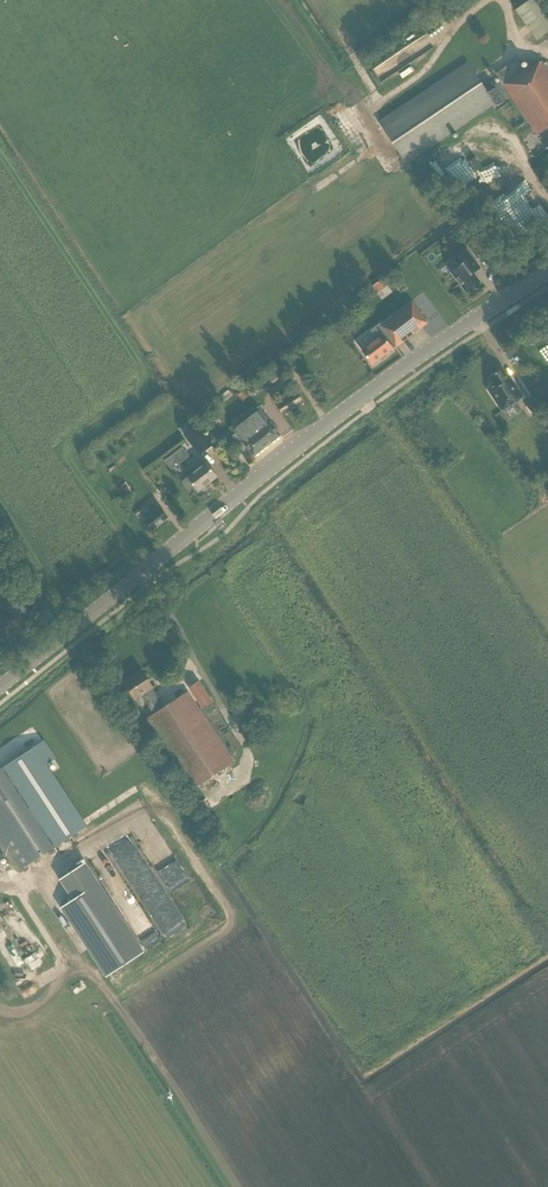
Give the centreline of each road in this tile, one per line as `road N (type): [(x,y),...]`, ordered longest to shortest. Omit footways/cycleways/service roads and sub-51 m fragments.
road 1 (tertiary): [(0,682),(391,377),(547,271)]

